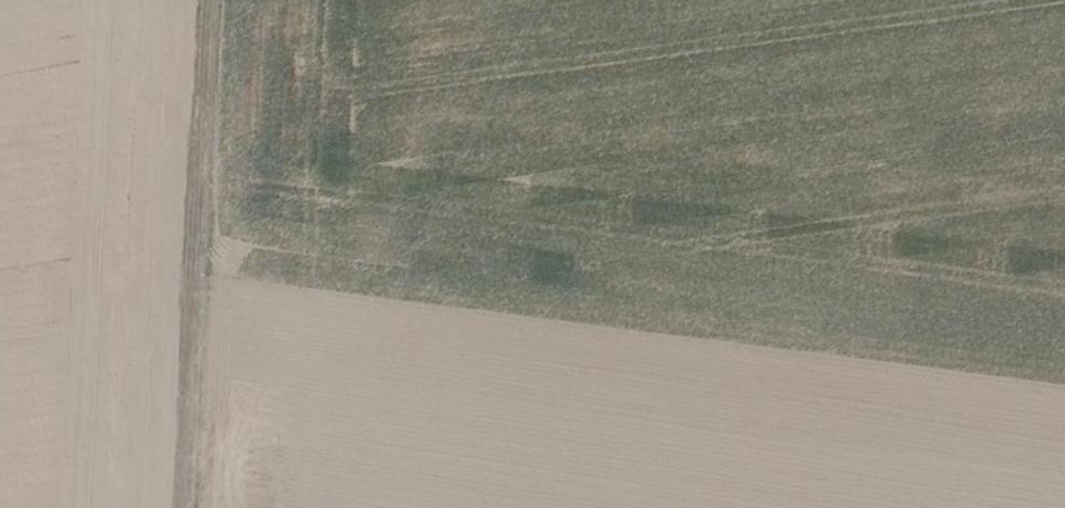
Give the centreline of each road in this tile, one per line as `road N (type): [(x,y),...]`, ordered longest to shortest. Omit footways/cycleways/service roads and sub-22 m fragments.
road 1 (track): [(189,507),(211,0)]

